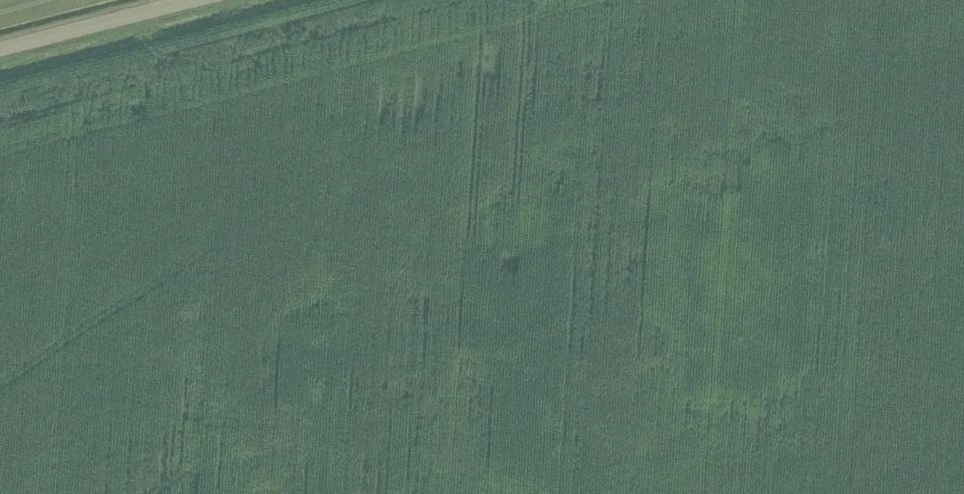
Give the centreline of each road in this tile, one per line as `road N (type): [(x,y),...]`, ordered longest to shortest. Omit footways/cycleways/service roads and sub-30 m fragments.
road 1 (unclassified): [(0,49),(190,0)]

